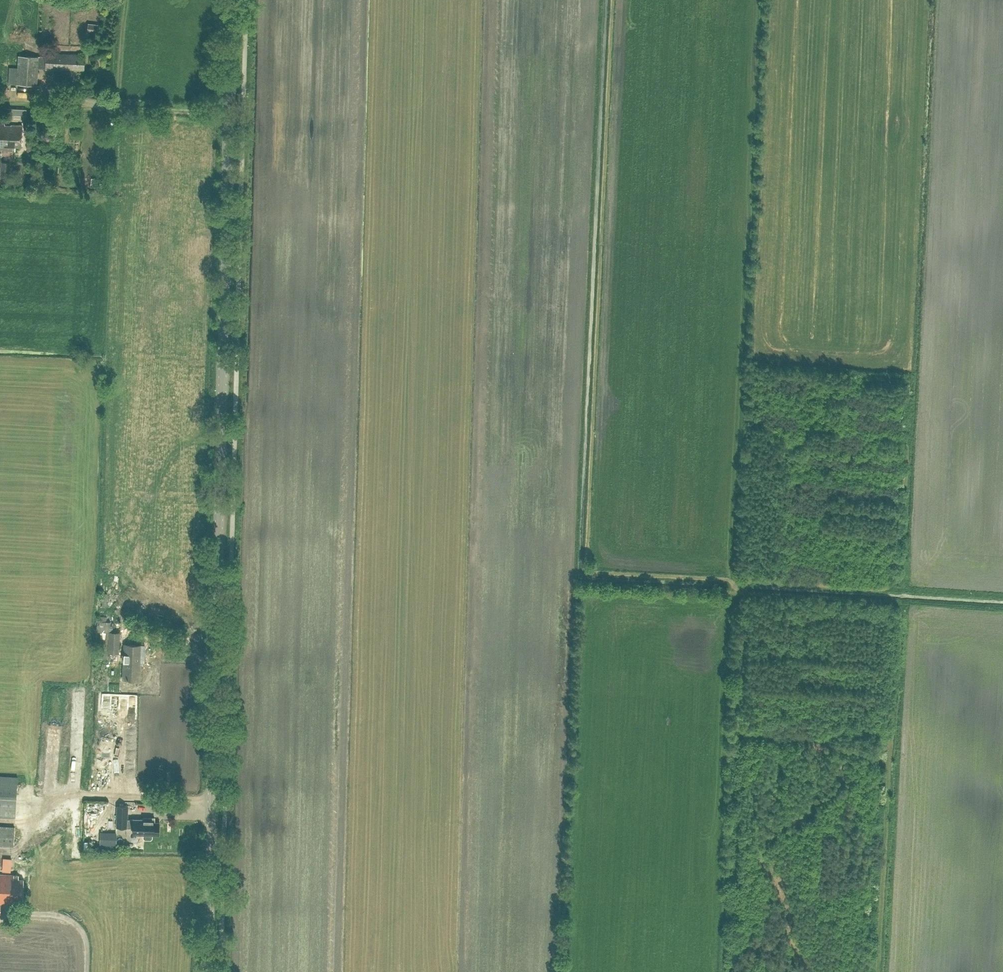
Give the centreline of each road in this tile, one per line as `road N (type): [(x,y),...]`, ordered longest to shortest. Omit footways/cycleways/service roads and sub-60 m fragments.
road 1 (secondary): [(207,971),(232,0)]

